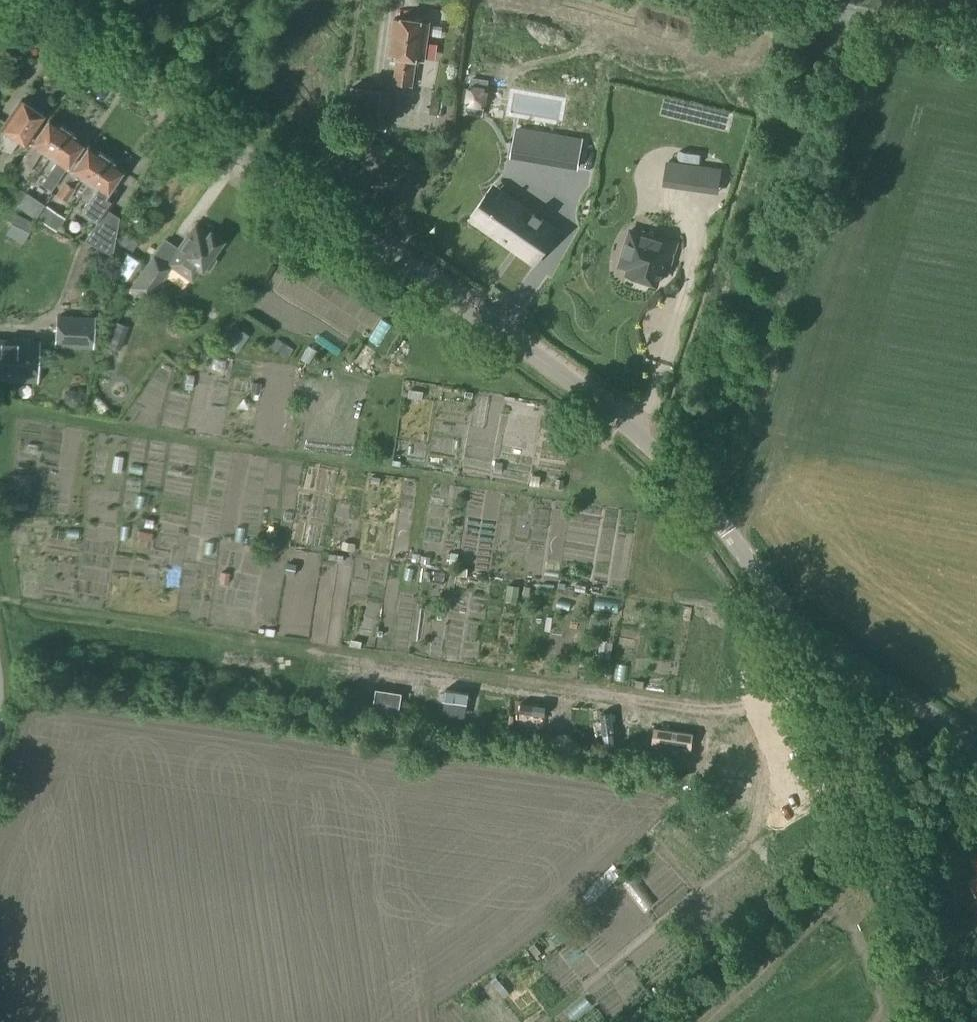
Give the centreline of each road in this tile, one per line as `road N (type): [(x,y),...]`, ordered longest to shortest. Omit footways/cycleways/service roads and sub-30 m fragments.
road 1 (unclassified): [(798,643),(712,513),(622,418),(22,0)]
road 2 (unclassified): [(31,624),(709,715),(798,643)]
road 3 (unclassified): [(942,1021),(812,667)]
road 4 (secondary): [(976,37),(785,0)]
road 5 (unclassified): [(976,752),(855,667),(834,659),(812,667)]

